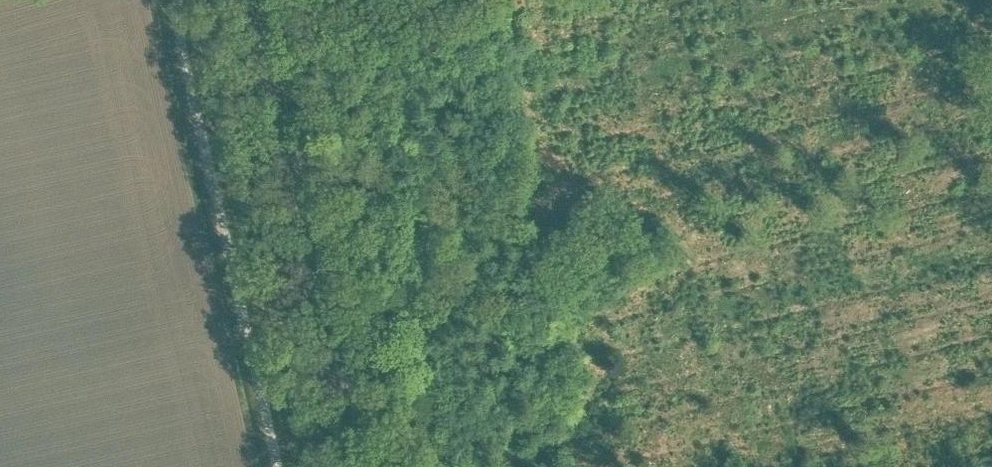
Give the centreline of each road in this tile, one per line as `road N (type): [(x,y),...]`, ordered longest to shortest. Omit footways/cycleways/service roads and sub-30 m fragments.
road 1 (secondary): [(358,466),(251,0)]

